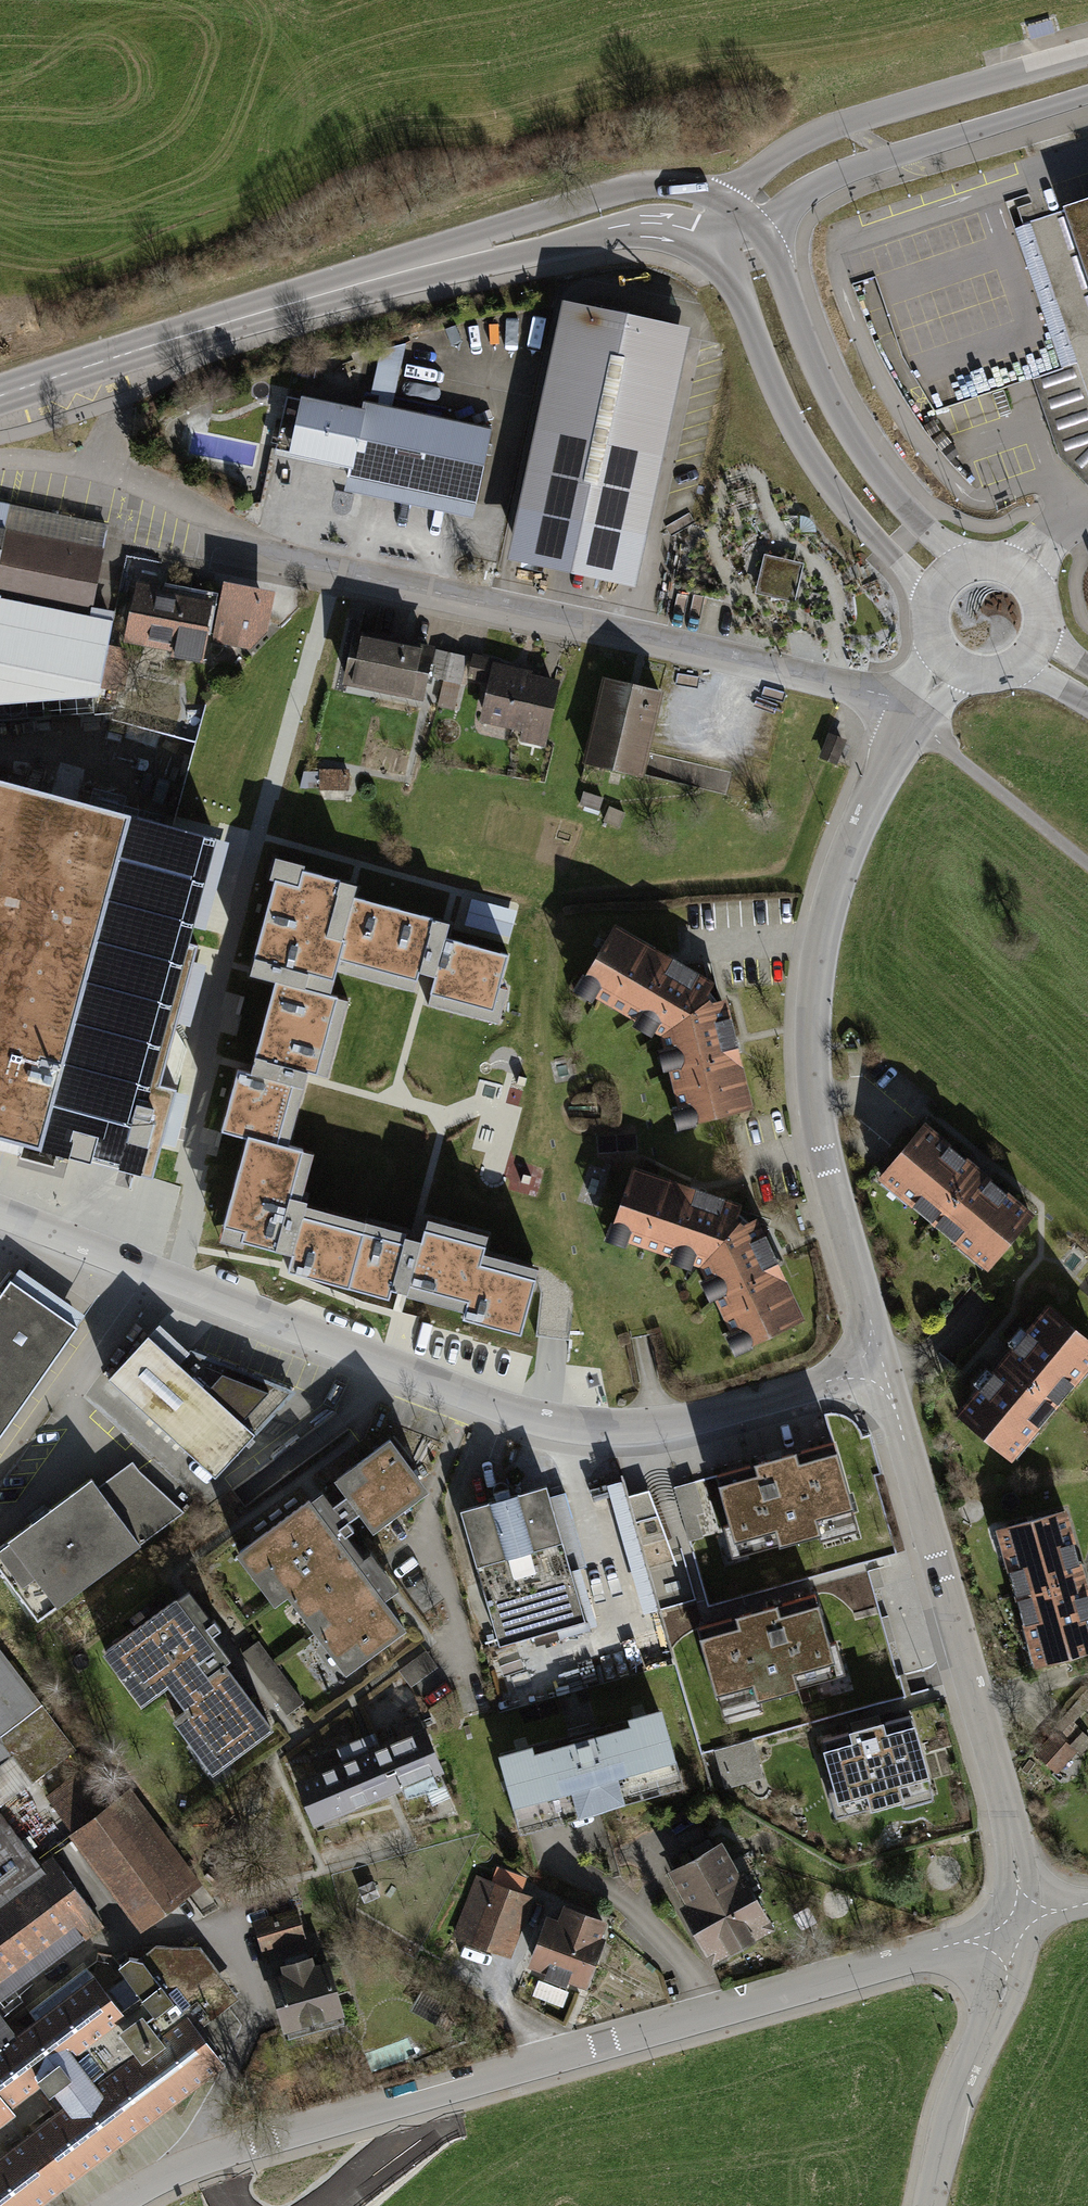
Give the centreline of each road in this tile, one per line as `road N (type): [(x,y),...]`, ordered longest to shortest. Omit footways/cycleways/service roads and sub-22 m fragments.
road 1 (residential): [(912,715),(890,697),(277,554),(104,474),(0,461)]
road 2 (residential): [(1017,1926),(263,2141),(193,2165),(117,2205)]
road 3 (residential): [(880,1366),(642,1429),(506,1416),(0,1220)]
road 4 (secondary): [(725,224),(681,202),(624,207),(0,398)]
road 5 (residential): [(912,715),(832,895),(812,1025),(826,1163),(880,1366)]
road 6 (residential): [(880,1366),(1015,1847),(1017,1926)]
road 7 (secondary): [(725,224),(729,269),(774,388),(818,470),(883,551),(933,595)]
road 8 (secondary): [(960,568),(849,434),(771,256),(725,224)]
road 9 (residential): [(1017,1926),(1004,1986),(945,2134),(930,2205)]
road 10 (tertiary): [(863,143),(1087,76)]
road 11 (residential): [(912,715),(1087,864)]
road 12 (tertiary): [(725,224),(798,169),(863,143)]
road 13 (secondary): [(1039,637),(1038,602),(1017,574),(980,563),(960,568)]

